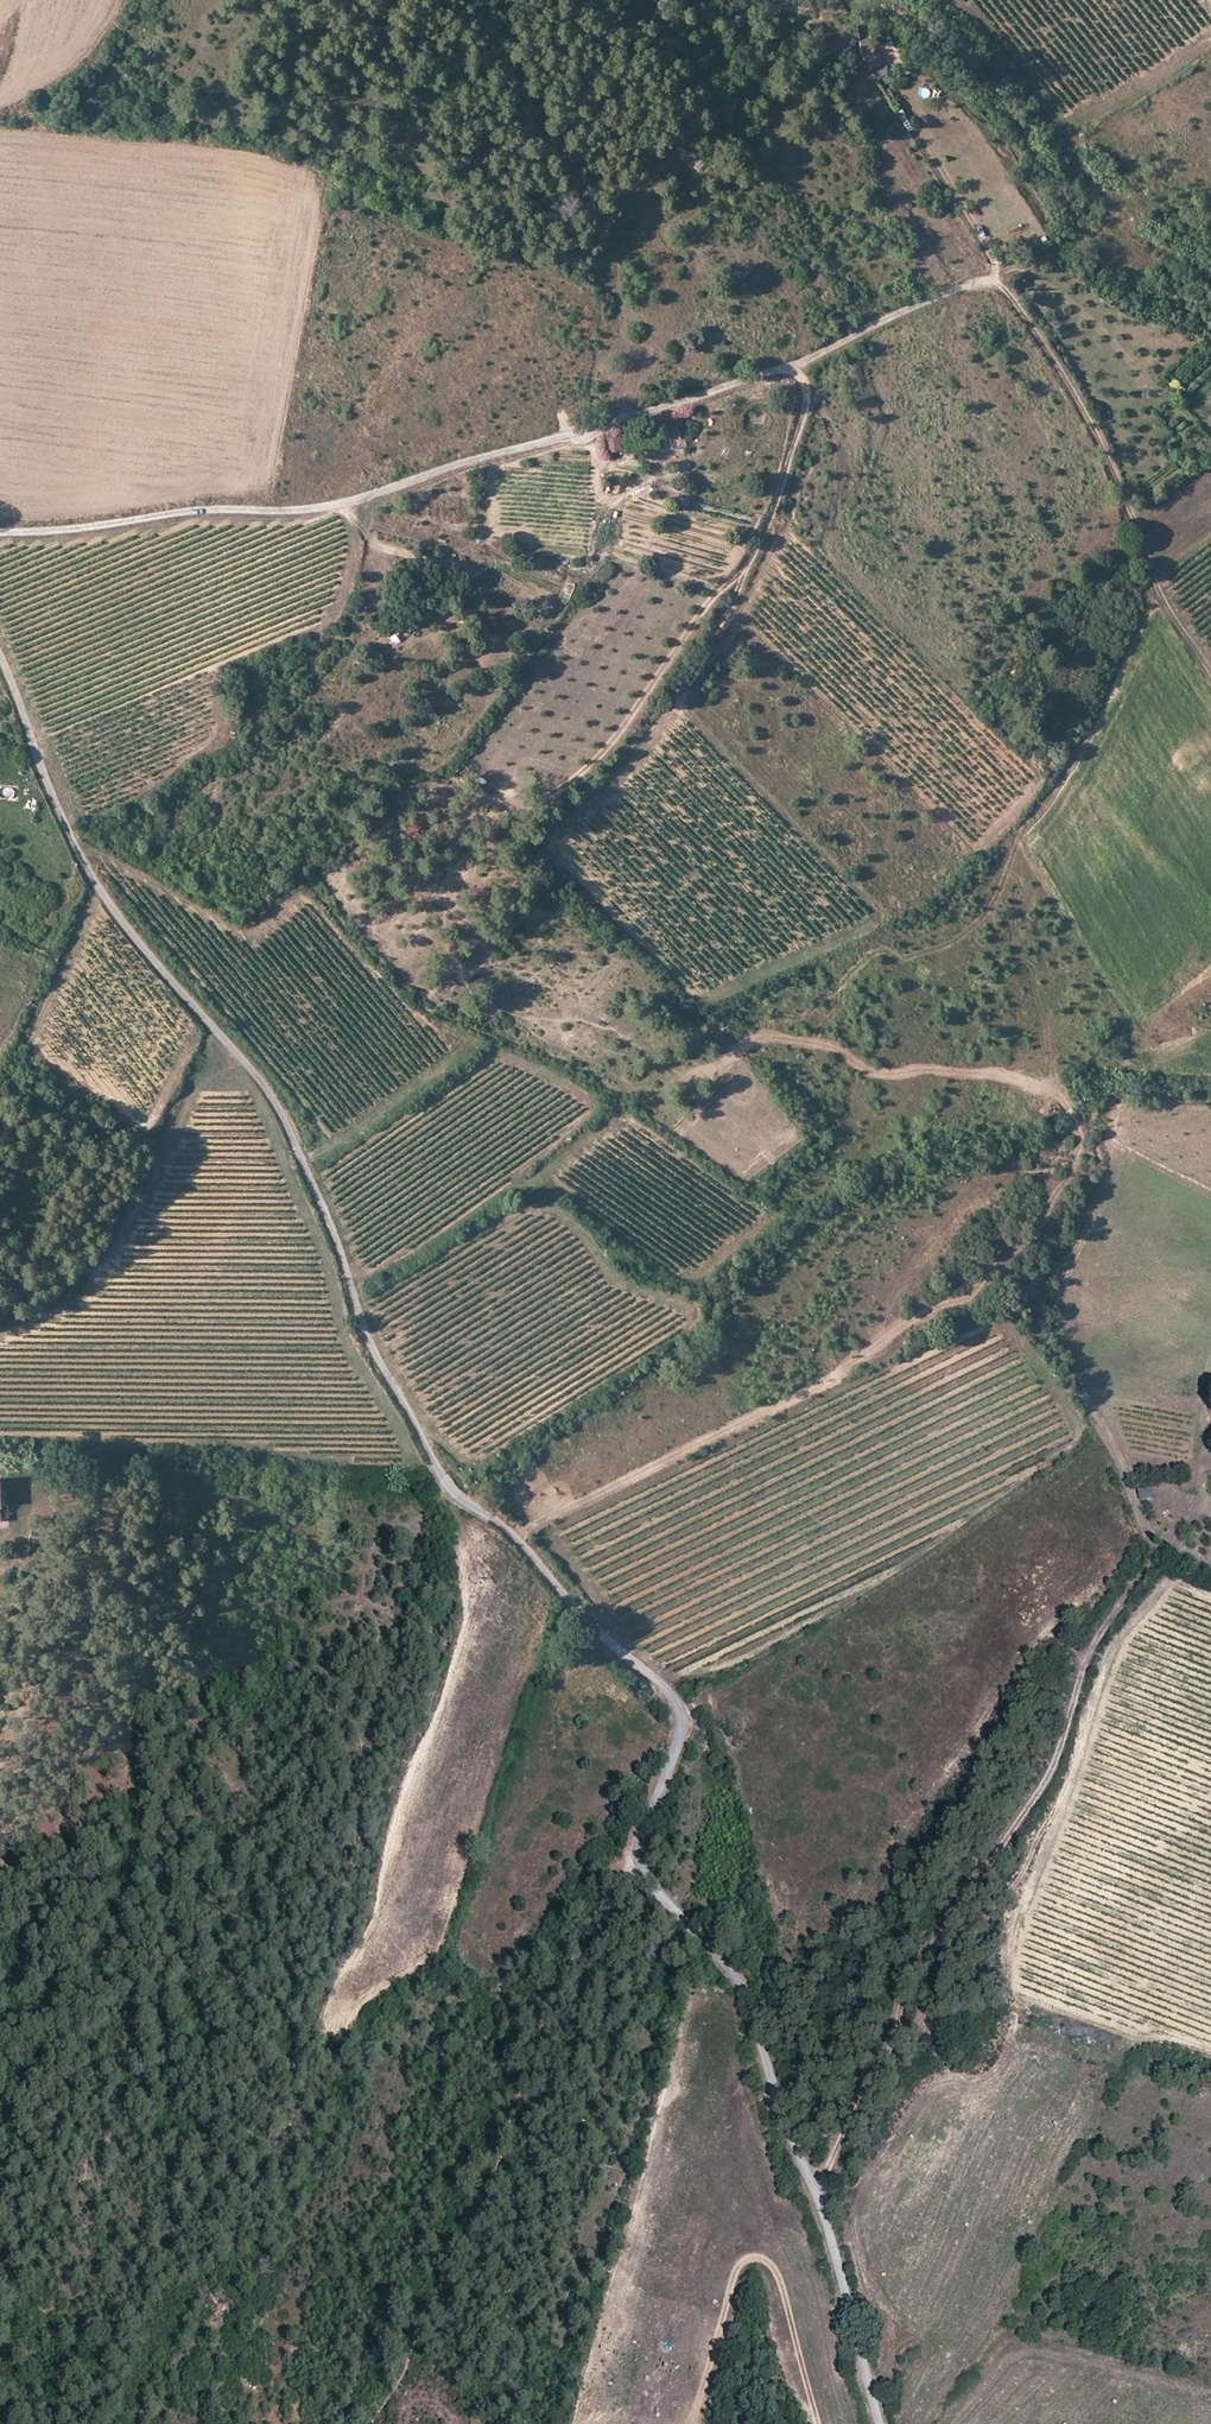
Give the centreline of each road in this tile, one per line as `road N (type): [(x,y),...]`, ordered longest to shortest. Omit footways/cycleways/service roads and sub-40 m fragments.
road 1 (unclassified): [(0,654),(33,753),(99,889),(132,939),(284,1110),(342,1254),(368,1346),(449,1486),(522,1543),(585,1618),(659,1682),(679,1715),(683,1733),(645,1861),(654,1882),(747,1990),(775,2092),(821,2204),(879,2423)]
road 2 (track): [(0,528),(100,522),(185,506),(278,514),(346,504),(795,362),(985,278)]
road 3 (track): [(795,362),(806,385),(777,504),(731,602),(675,694)]

